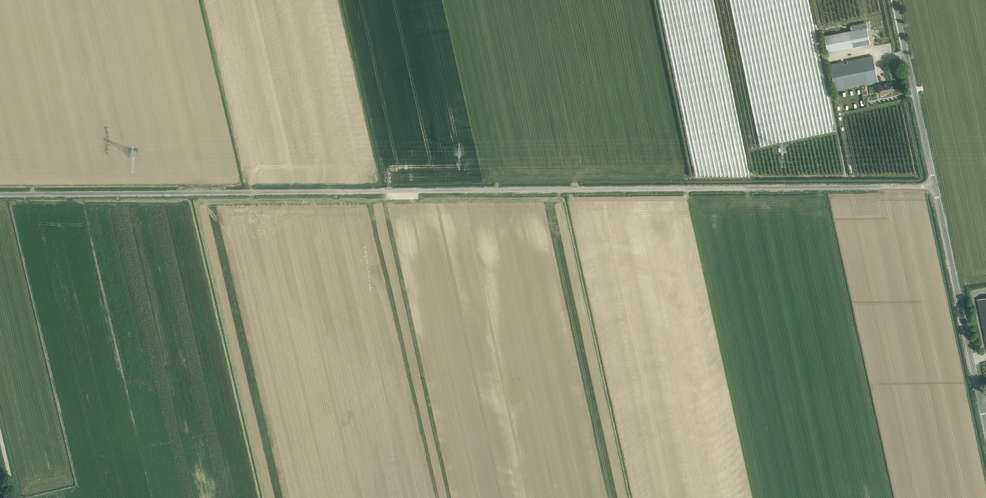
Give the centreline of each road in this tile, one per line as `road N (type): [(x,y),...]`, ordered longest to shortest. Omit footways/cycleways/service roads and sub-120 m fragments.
road 1 (unclassified): [(0,194),(935,186)]
road 2 (unclassified): [(980,398),(935,186)]
road 3 (unclassified): [(935,186),(895,0)]

